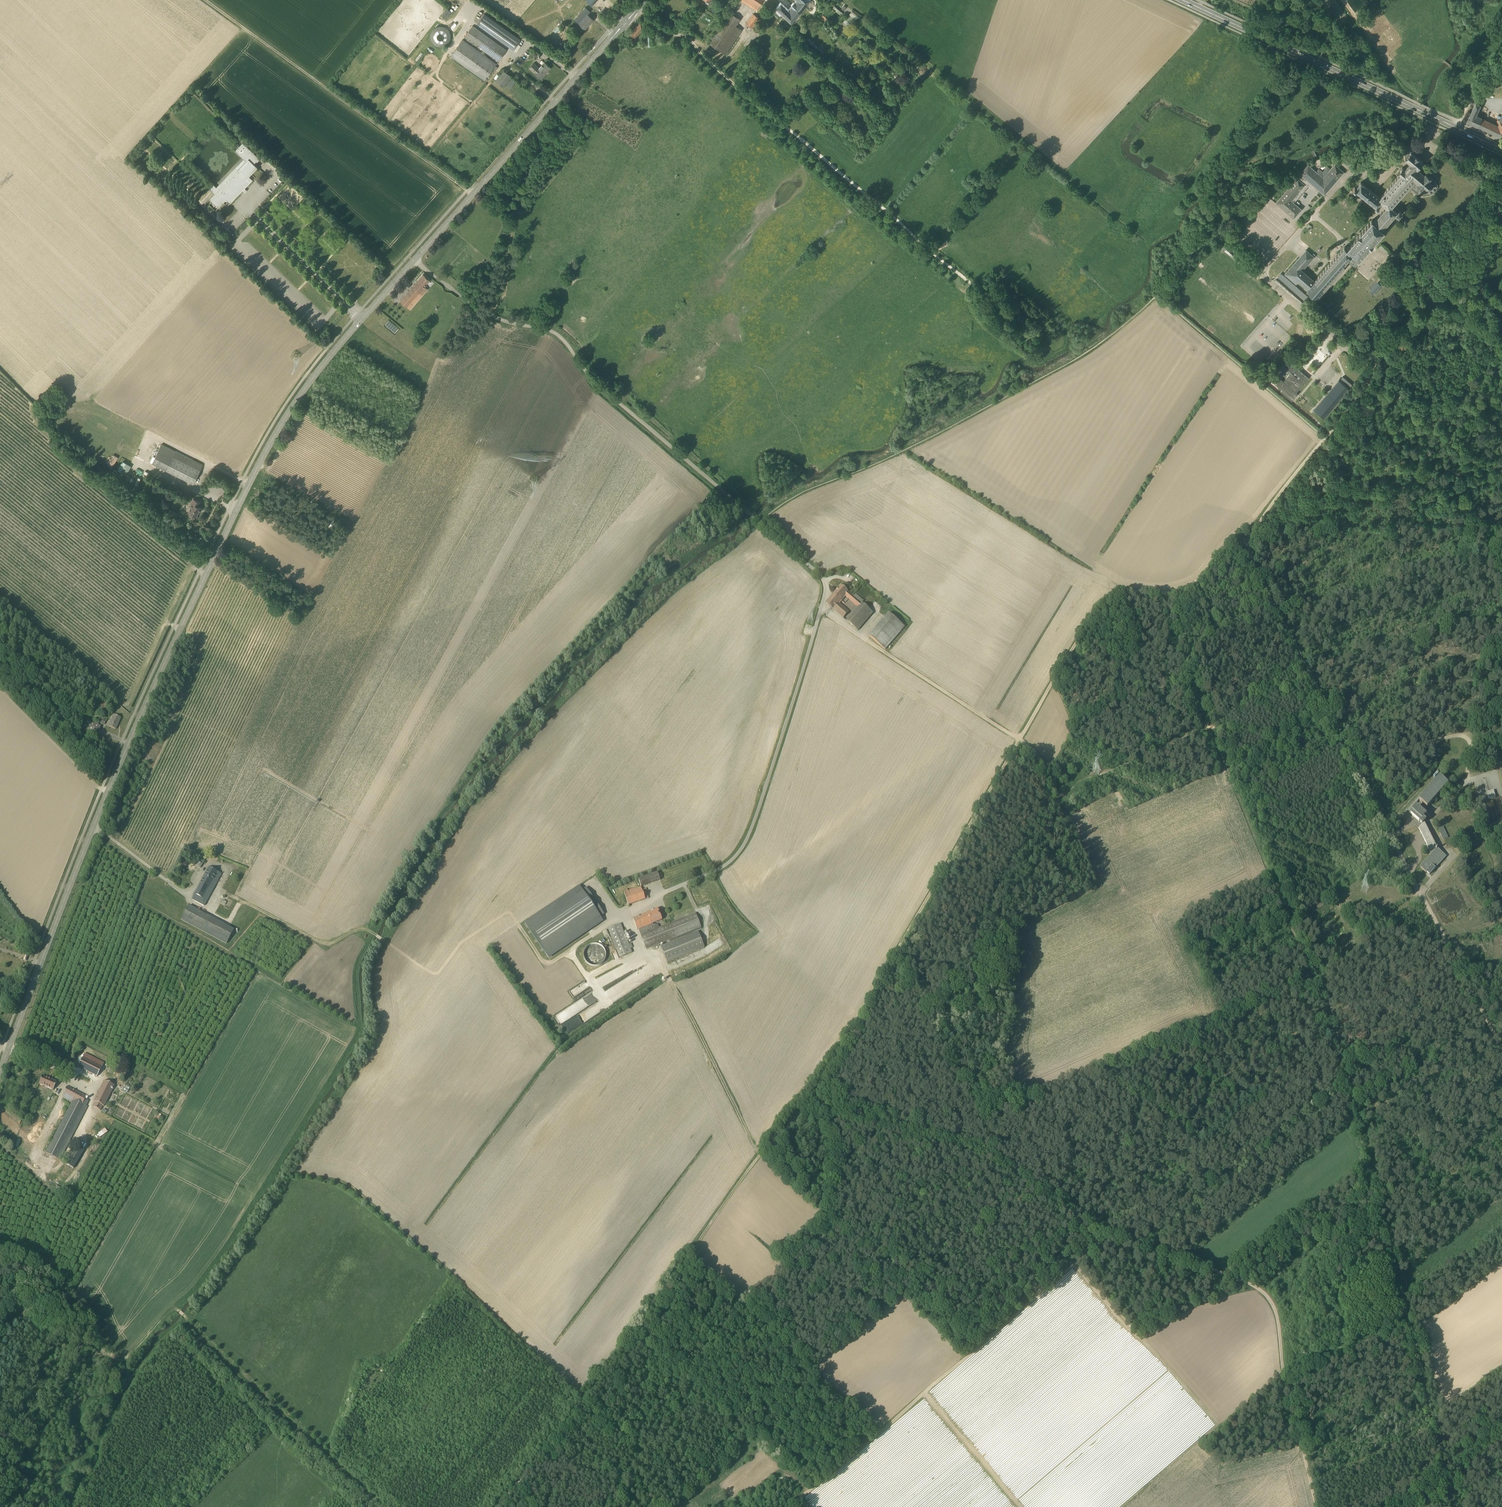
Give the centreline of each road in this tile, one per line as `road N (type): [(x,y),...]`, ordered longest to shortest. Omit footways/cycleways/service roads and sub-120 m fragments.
road 1 (tertiary): [(0,1085),(121,770),(277,433),(416,261)]
road 2 (unclassified): [(668,892),(728,867),(746,846),(790,720),(824,582),(595,381),(558,335),(502,321),(416,261)]
road 3 (track): [(1501,1052),(1255,570),(1250,540)]
road 4 (track): [(1033,320),(1004,291),(980,289),(959,273),(709,63),(693,42),(674,34)]
road 5 (track): [(818,1099),(1021,739)]
road 6 (unclassified): [(1250,540),(1501,212)]
road 7 (primary): [(1501,150),(1182,0)]
road 8 (track): [(1021,739),(1102,597),(1192,588),(1233,545),(1250,540)]
road 9 (track): [(468,192),(205,0)]
road 10 (track): [(818,1099),(984,1153),(1109,1232)]
road 11 (track): [(500,1506),(693,1255)]
road 12 (track): [(1109,1232),(880,1433)]
road 13 (tertiary): [(416,261),(616,33)]
road 14 (track): [(1284,1374),(1279,1313),(1258,1287),(1109,1232)]
road 15 (track): [(1021,739),(822,609)]
road 16 (track): [(762,1154),(666,973)]
road 17 (track): [(693,1255),(762,1154),(818,1099)]
road 18 (track): [(125,1364),(105,1349),(65,1290),(0,1246)]
road 19 (track): [(1176,594),(1206,727)]
road 20 (track): [(1318,1506),(1284,1374)]

